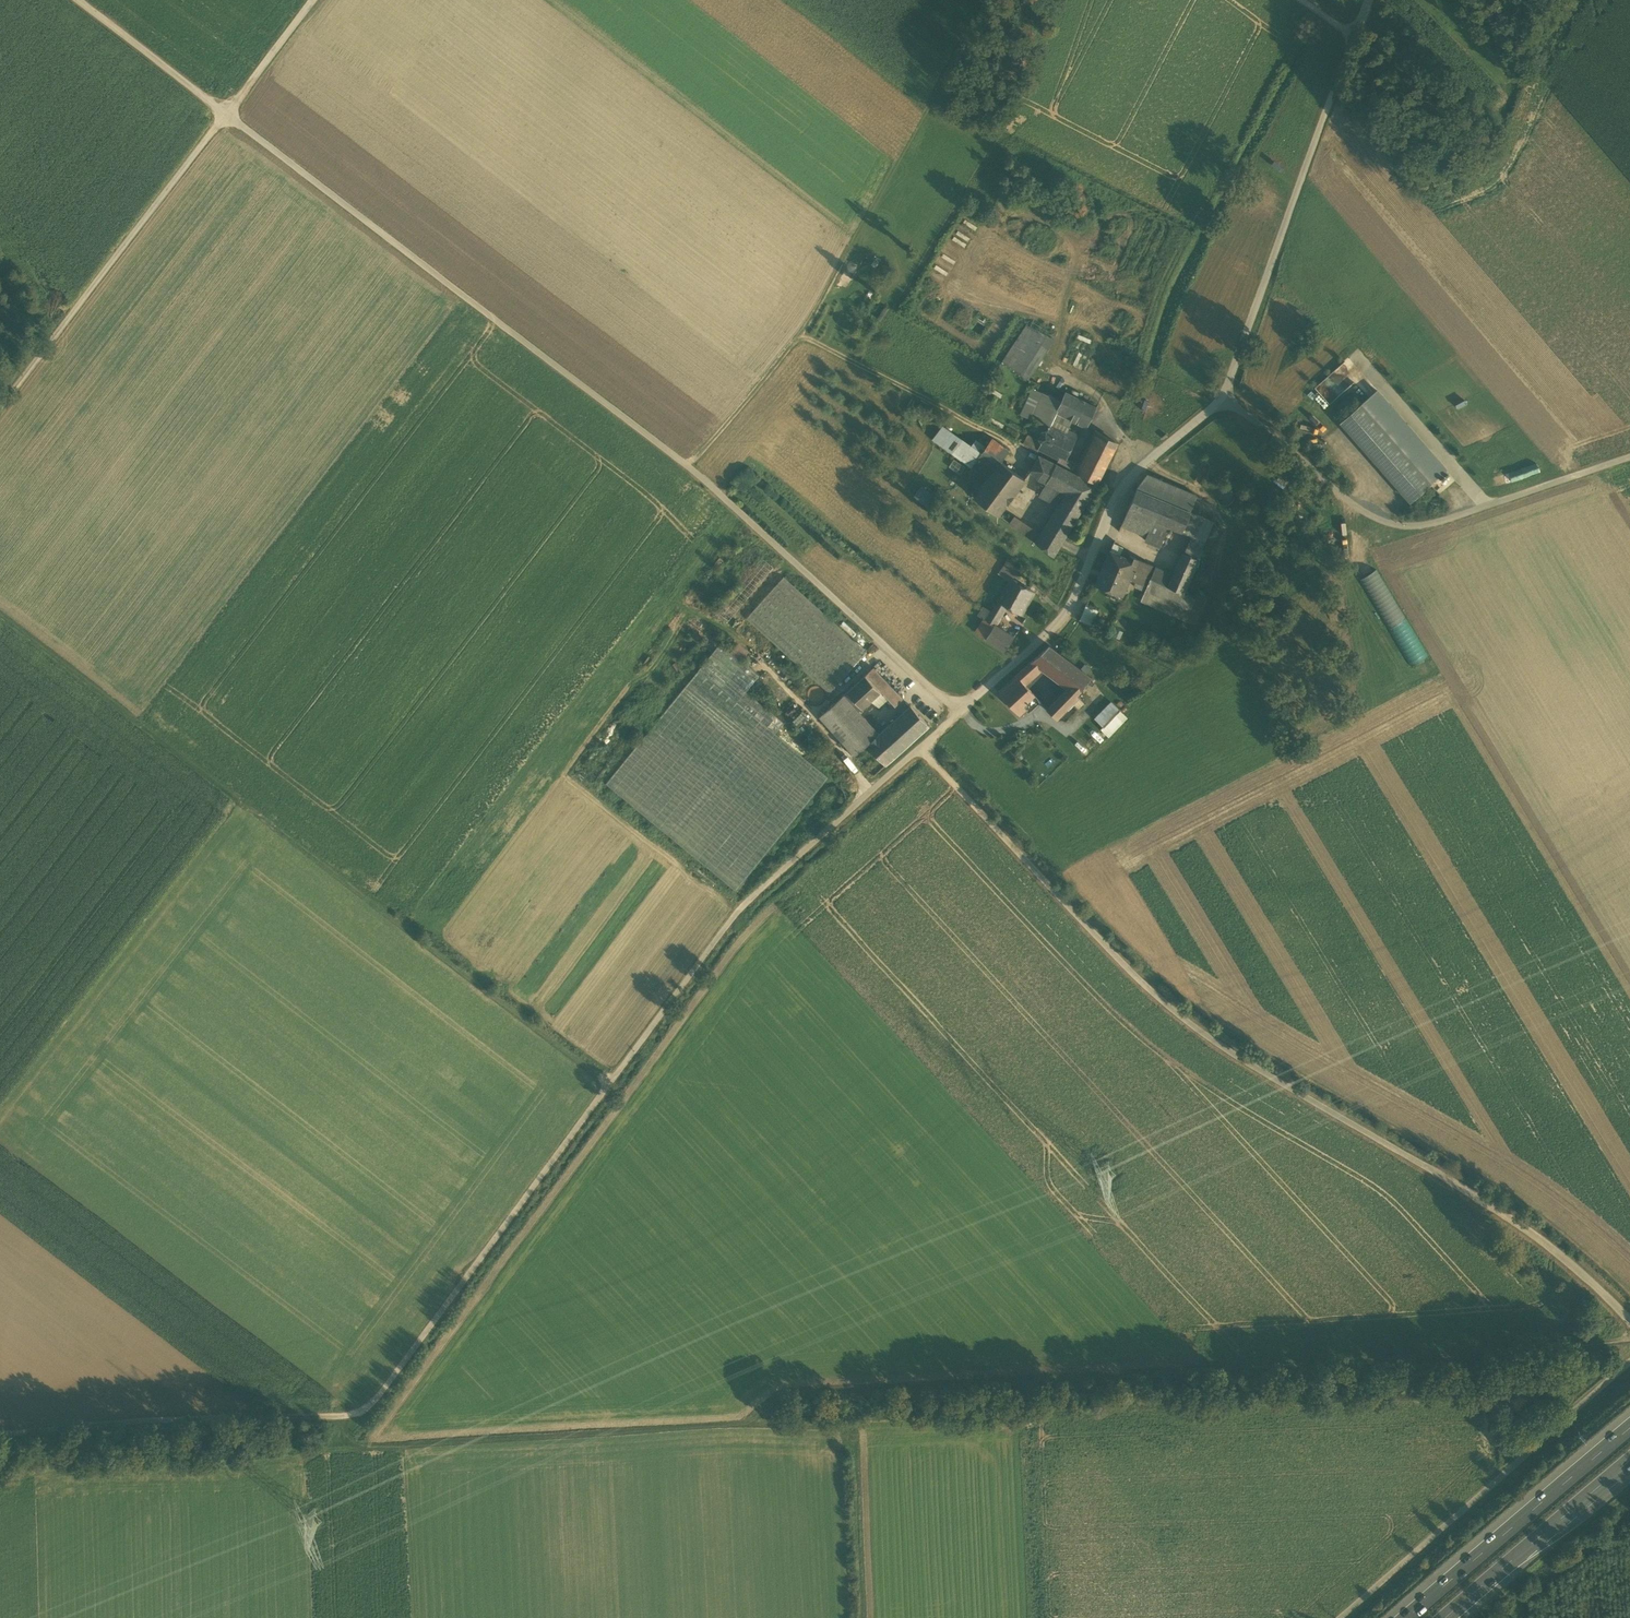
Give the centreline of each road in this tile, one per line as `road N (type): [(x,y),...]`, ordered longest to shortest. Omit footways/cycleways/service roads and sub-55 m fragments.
road 1 (residential): [(1371,0),(1224,399),(1120,488),(1049,631),(737,912),(608,1086)]
road 2 (track): [(0,616),(608,1086),(367,1408),(345,1415)]
road 3 (track): [(77,0),(696,473),(958,711)]
road 4 (track): [(0,408),(314,0)]
road 5 (track): [(1224,399),(1345,499),(1407,525),(1629,456)]
road 6 (track): [(1337,1617),(1629,1357)]
road 7 (track): [(0,1434),(345,1415)]
road 8 (motorway): [(1629,1428),(1402,1617)]
road 9 (motorway): [(1440,1617),(1629,1460)]

